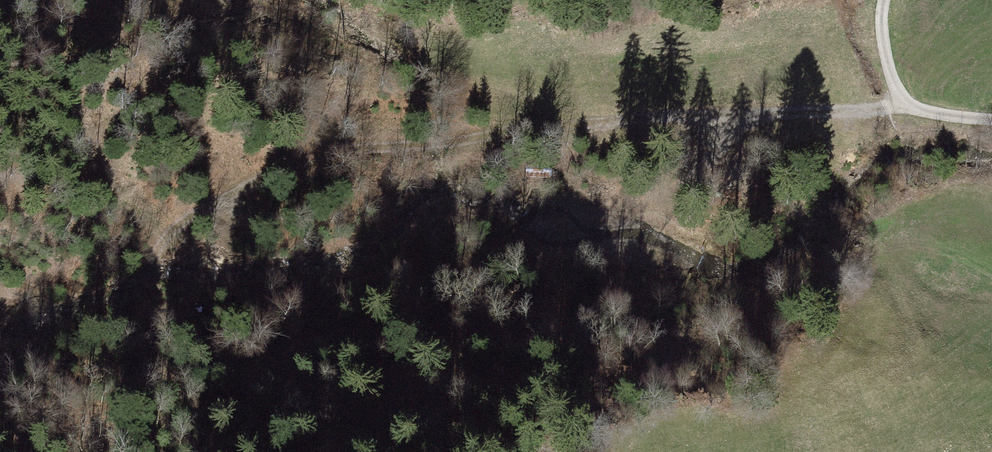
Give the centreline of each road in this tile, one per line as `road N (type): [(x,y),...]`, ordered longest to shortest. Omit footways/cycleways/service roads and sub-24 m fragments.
road 1 (track): [(903,109),(666,119),(364,149),(299,168),(196,217),(164,244),(154,277),(161,308),(238,363),(327,405),(344,434)]

